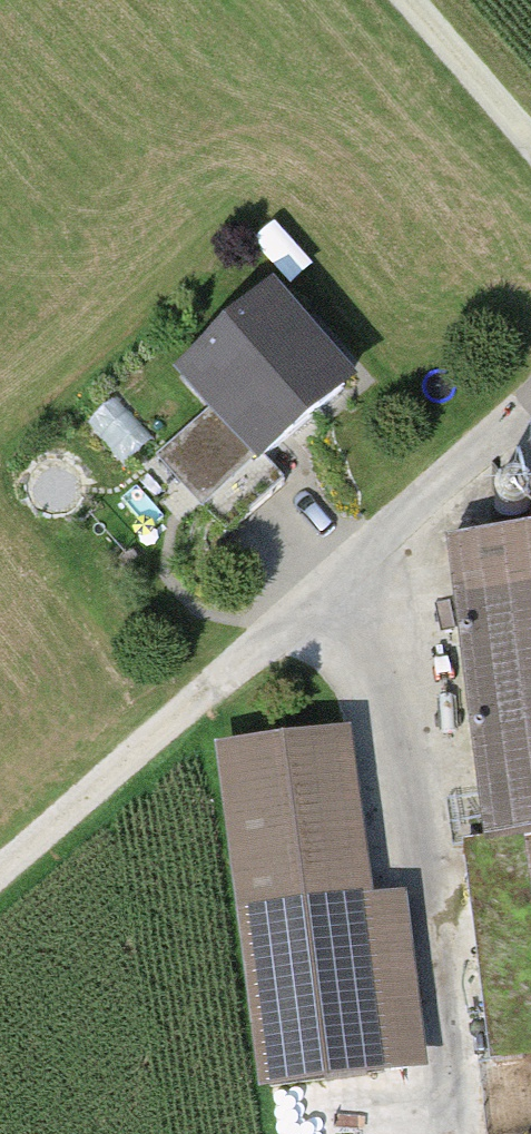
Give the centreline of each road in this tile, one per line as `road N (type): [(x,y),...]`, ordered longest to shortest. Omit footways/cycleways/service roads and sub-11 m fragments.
road 1 (track): [(530,405),(215,688)]
road 2 (track): [(0,875),(215,688)]
road 3 (track): [(407,0),(530,143)]

